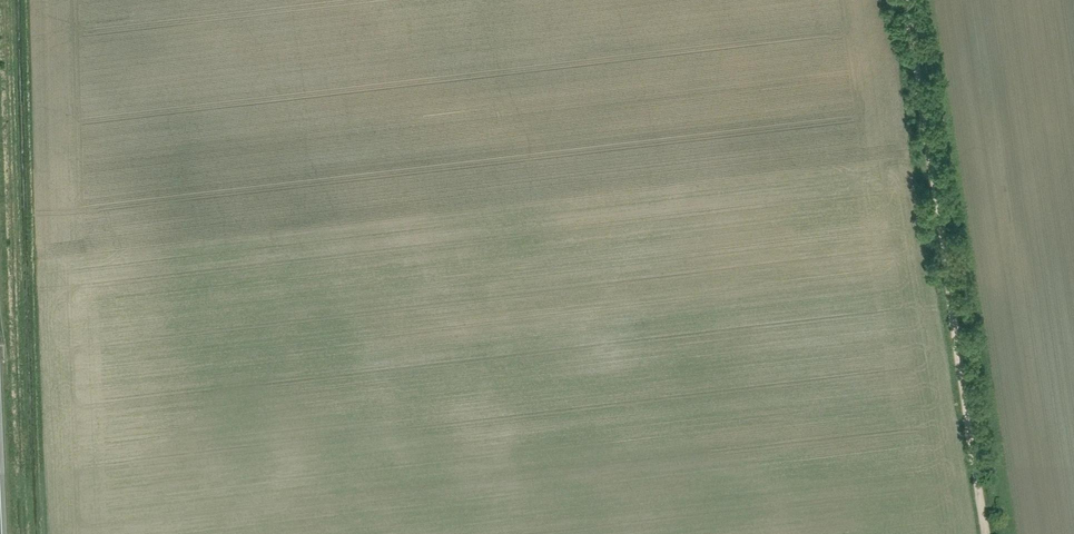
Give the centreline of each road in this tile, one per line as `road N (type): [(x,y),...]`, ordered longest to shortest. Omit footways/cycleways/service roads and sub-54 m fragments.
road 1 (track): [(904,0),(995,533)]

